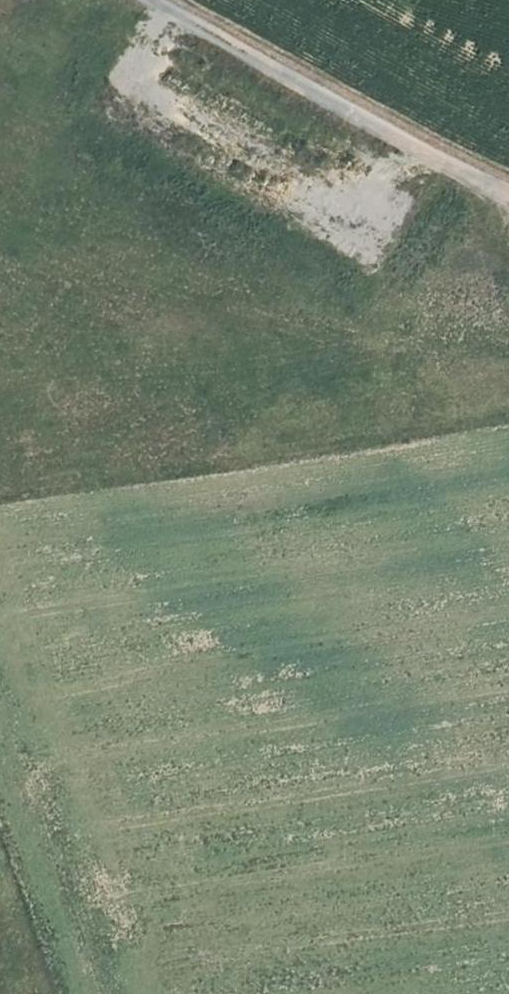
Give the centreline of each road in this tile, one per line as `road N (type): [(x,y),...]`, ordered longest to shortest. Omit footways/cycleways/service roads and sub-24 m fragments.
road 1 (unclassified): [(154,0),(508,202)]

